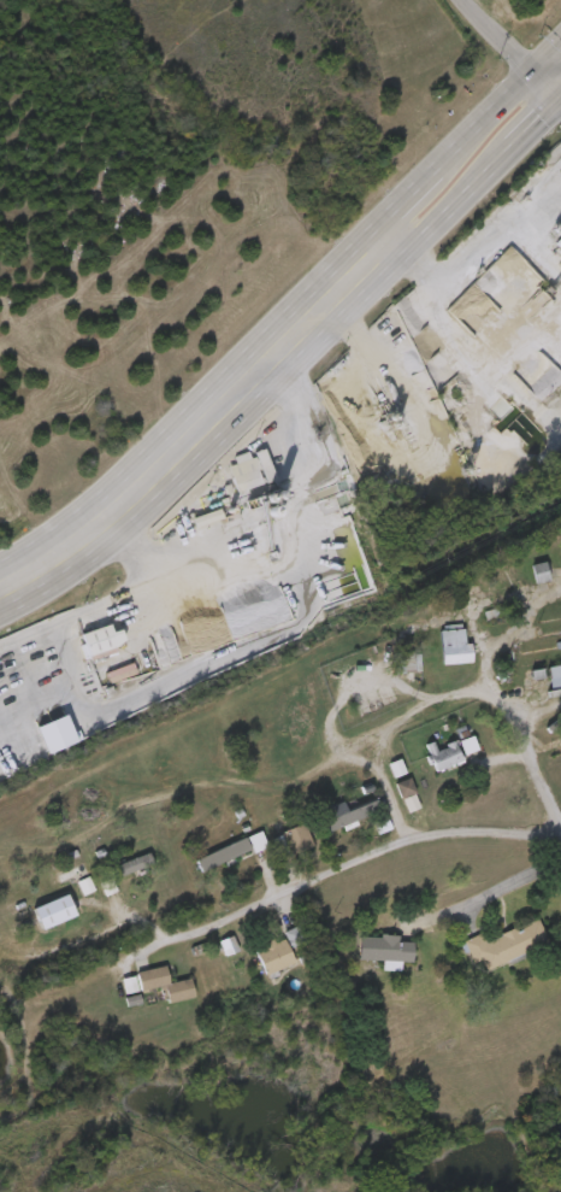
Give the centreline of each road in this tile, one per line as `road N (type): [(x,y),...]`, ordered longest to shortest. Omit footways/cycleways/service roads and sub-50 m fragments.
road 1 (secondary): [(0,613),(110,541),(560,99)]
road 2 (secondary): [(382,225),(125,480),(0,570)]
road 3 (secondary): [(473,135),(382,225)]

